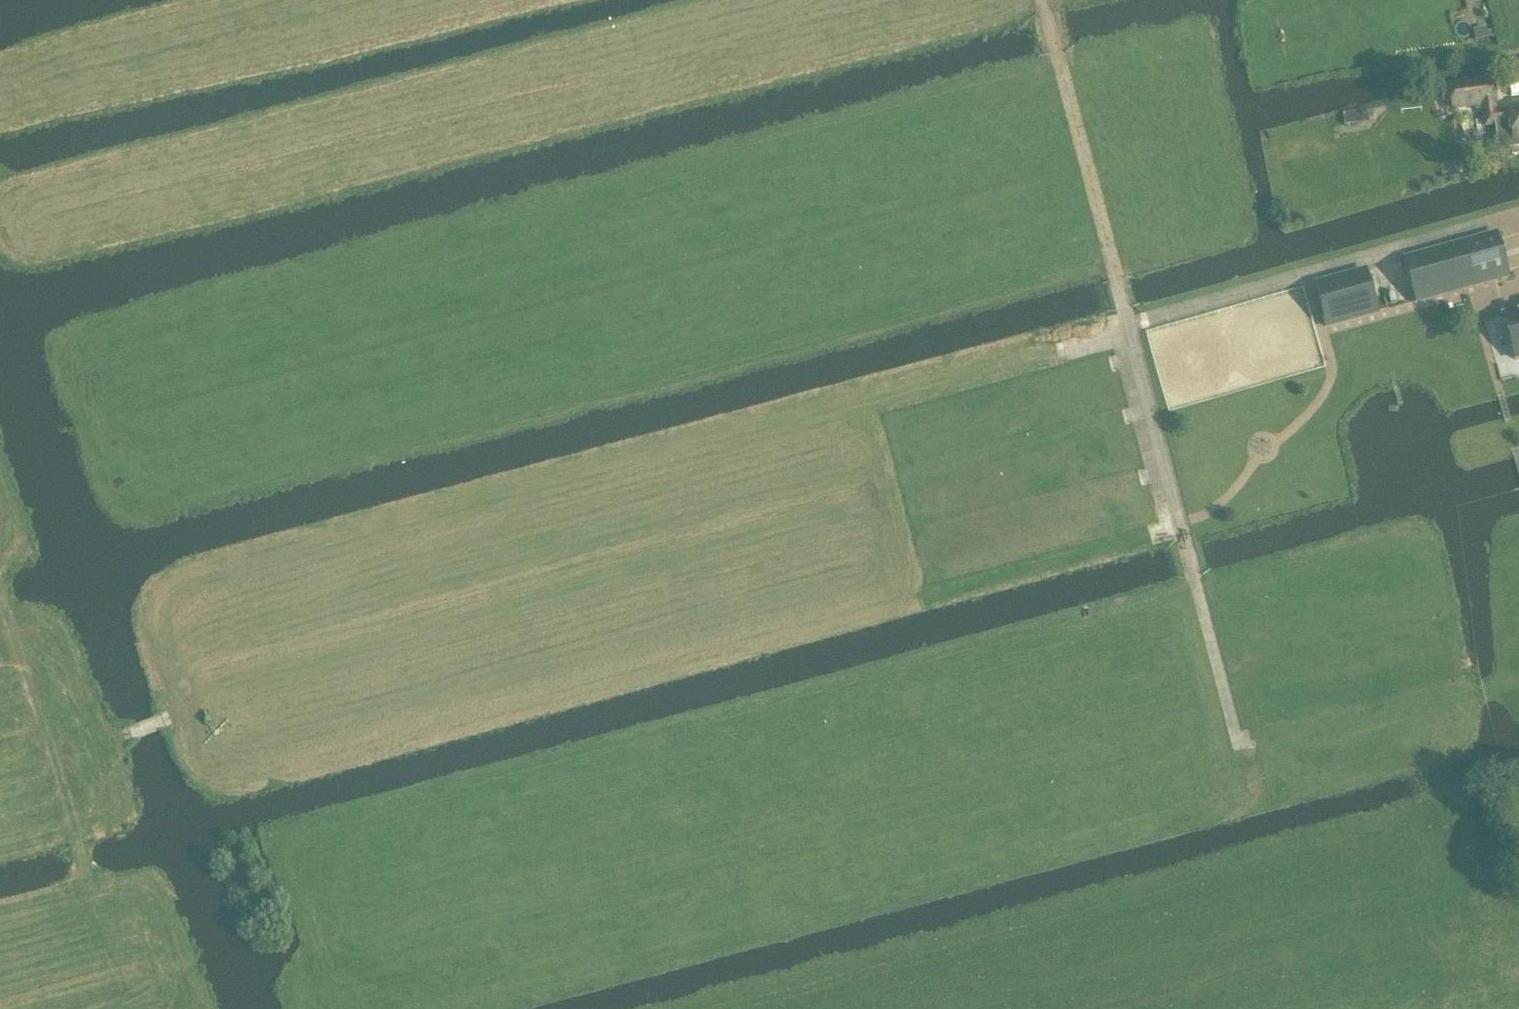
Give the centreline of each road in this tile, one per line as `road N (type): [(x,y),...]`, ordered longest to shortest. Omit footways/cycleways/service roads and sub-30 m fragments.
road 1 (track): [(1518,691),(1246,764),(1047,0)]
road 2 (track): [(96,898),(0,586)]
road 3 (track): [(246,699),(120,743)]

